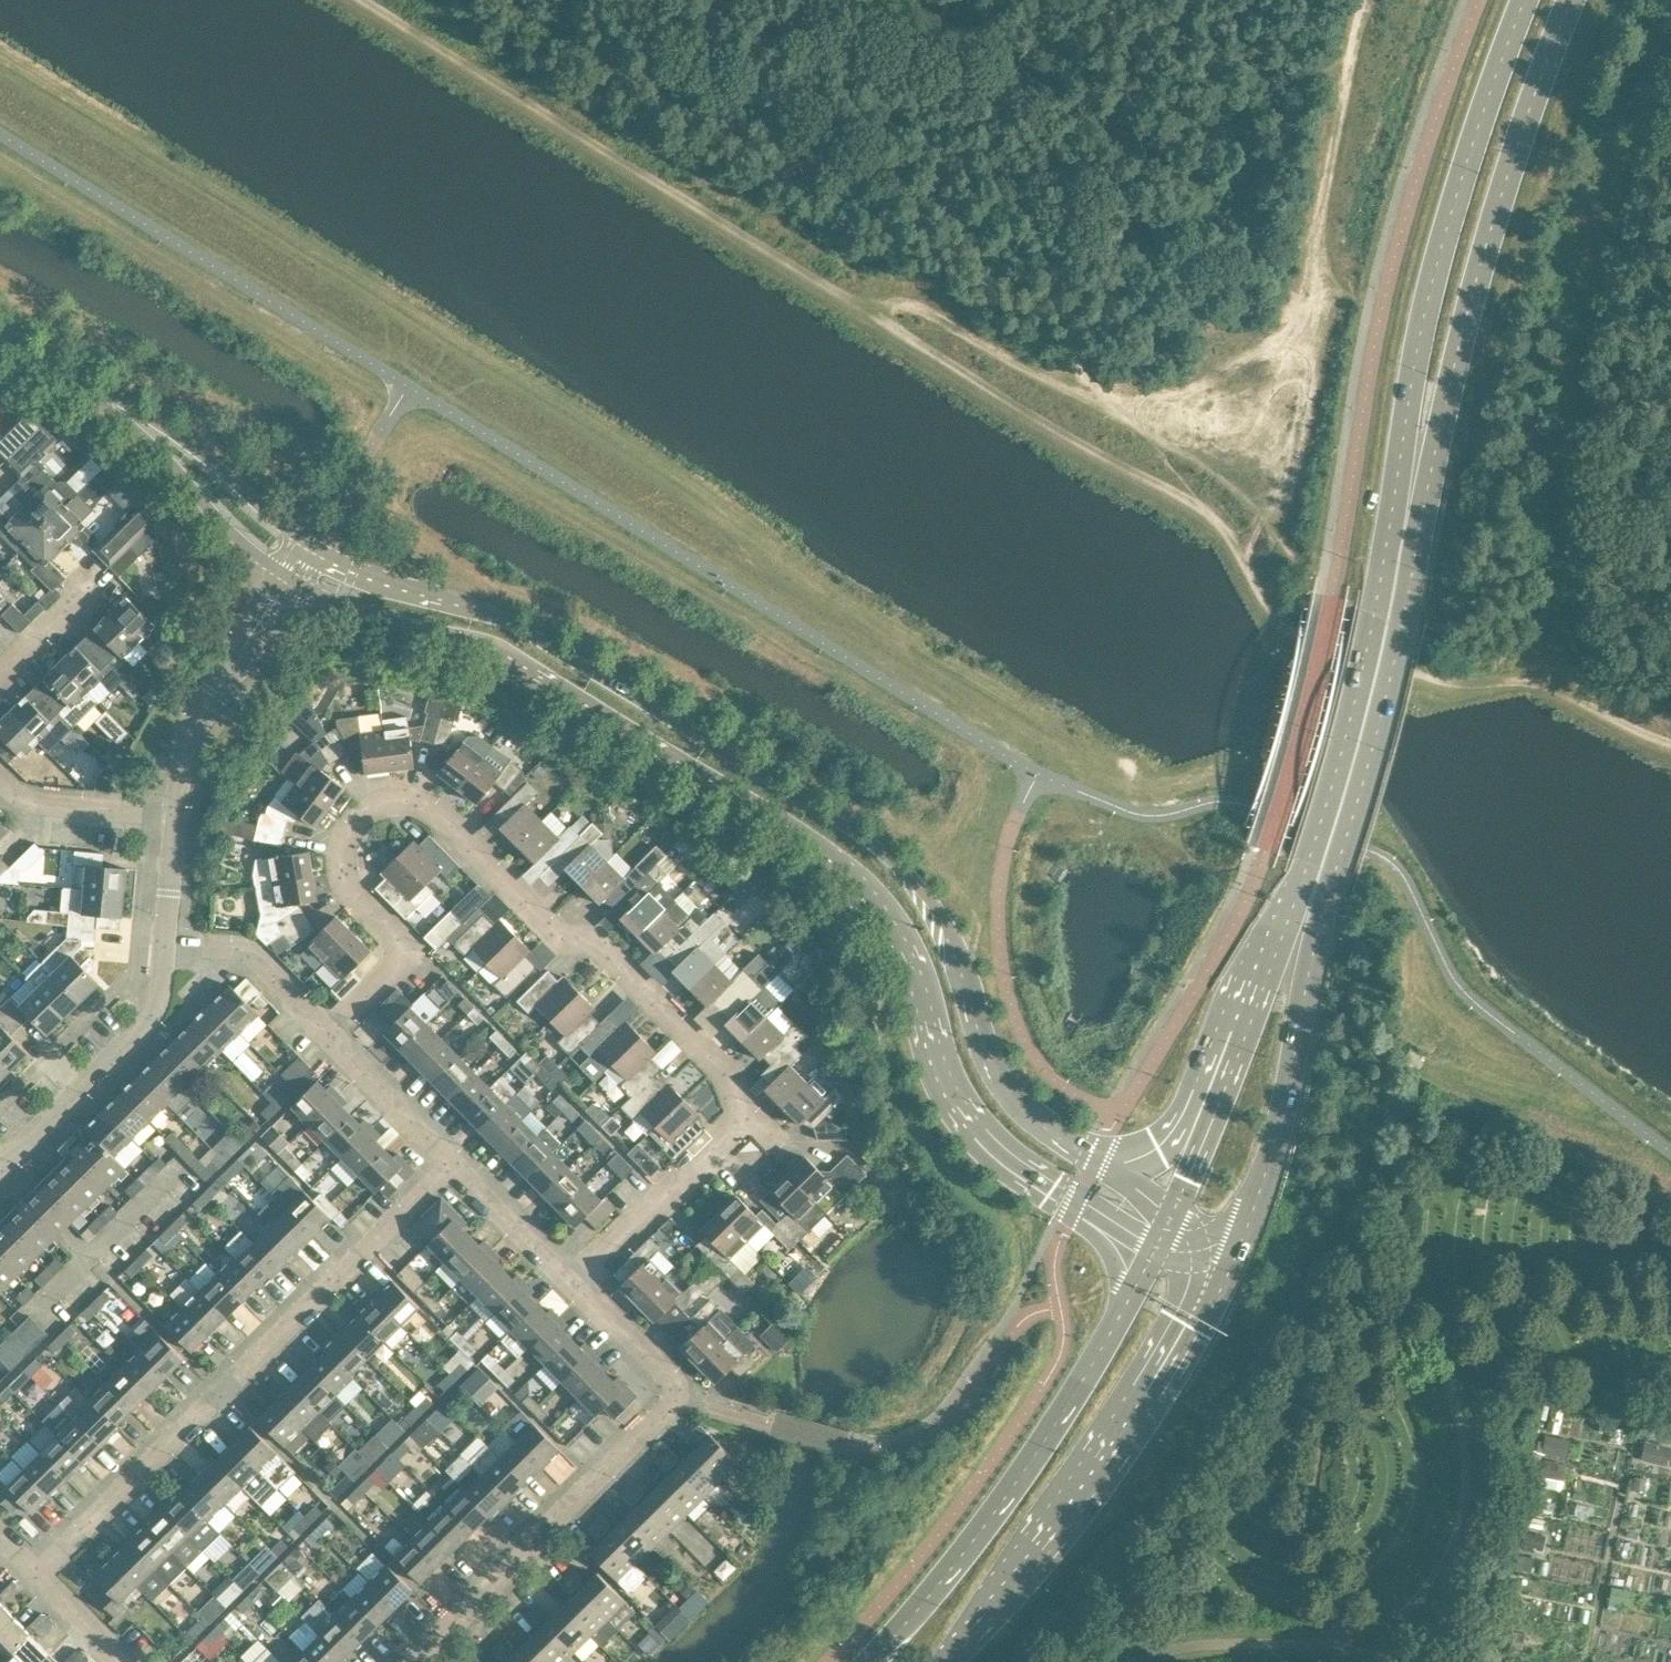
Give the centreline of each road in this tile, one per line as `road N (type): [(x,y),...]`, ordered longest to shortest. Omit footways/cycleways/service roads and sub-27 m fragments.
road 1 (track): [(365,0),(1013,403),(1220,516),(1287,630),(1460,688),(1541,682),(1670,746)]
road 2 (secondary): [(1223,1275),(1282,1115),(1313,951),(1387,687),(1474,282),(1572,0)]
road 3 (secondary): [(1526,0),(1429,294),(1376,596),(1334,776),(1172,1214)]
road 4 (tertiary): [(303,586),(359,613),(489,647),(823,853),(898,944),(939,1066),(967,1117),(997,1154),(1152,1257)]
road 5 (tertiary): [(1172,1214),(1030,1117),(1003,1087),(983,1052),(946,923),(882,853),(510,622),(375,578),(325,553)]
road 6 (unclassified): [(576,1287),(741,1122),(749,1106),(742,1088),(599,947),(561,934),(413,802),(383,802),(344,838),(339,866),(353,899),(388,934),(394,970),(331,1034)]
road 7 (unclassified): [(34,1579),(453,1161)]
road 8 (residential): [(576,1287),(671,1383),(674,1412),(420,1661)]
road 9 (secondary): [(1152,1257),(1024,1470),(865,1661)]
road 10 (secondary): [(952,1661),(1126,1434),(1223,1275)]
road 11 (residential): [(0,1162),(146,1025),(161,1000),(166,945)]
road 12 (tertiary): [(88,388),(275,568)]
road 13 (tertiary): [(296,534),(197,450),(144,413),(88,388)]
road 14 (residential): [(166,945),(239,954),(331,1034)]
road 15 (residential): [(176,815),(27,801),(0,775)]
road 16 (residential): [(331,1034),(453,1161)]
road 17 (residential): [(453,1161),(576,1287)]
road 18 (residential): [(176,815),(190,729),(231,666)]
road 19 (unclassified): [(0,677),(104,573)]
road 20 (residential): [(166,945),(176,815)]

